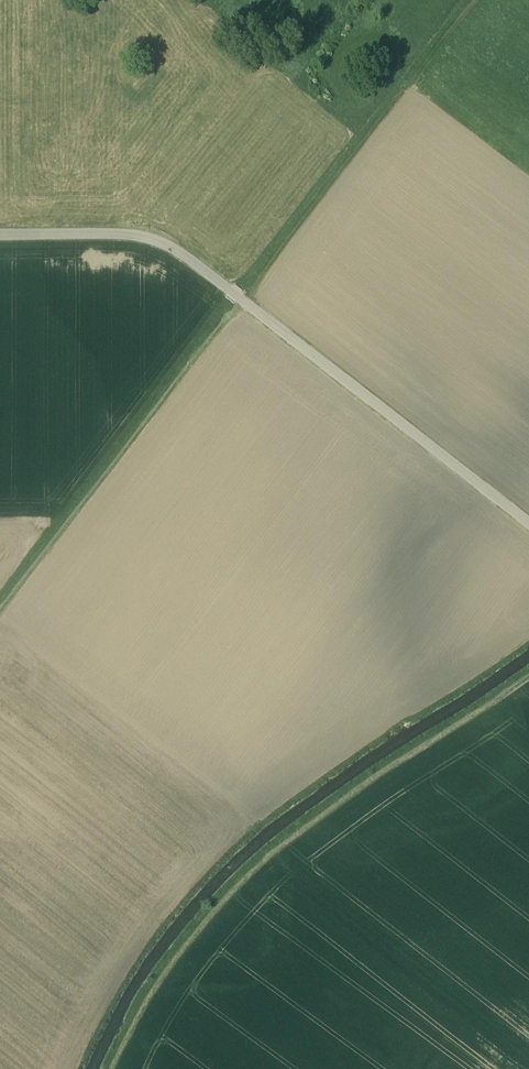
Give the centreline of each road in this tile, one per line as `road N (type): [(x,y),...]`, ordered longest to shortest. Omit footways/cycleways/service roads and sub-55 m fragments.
road 1 (unclassified): [(0,242),(161,244),(528,525)]
road 2 (track): [(112,1068),(184,944),(267,858),(528,678)]

